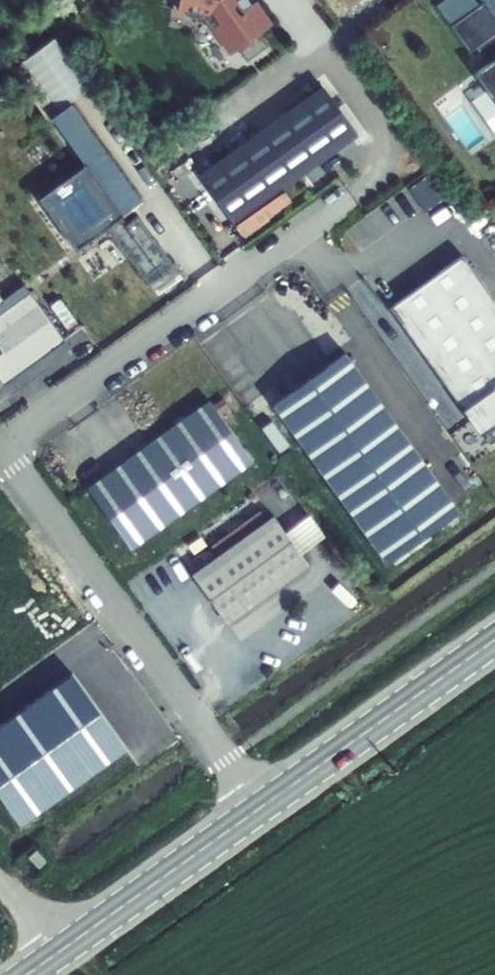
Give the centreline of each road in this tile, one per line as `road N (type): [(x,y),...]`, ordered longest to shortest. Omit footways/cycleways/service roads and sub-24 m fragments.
road 1 (unclassified): [(259,808),(0,445),(344,201)]
road 2 (secondary): [(494,639),(259,808)]
road 3 (secondary): [(259,808),(54,956)]

